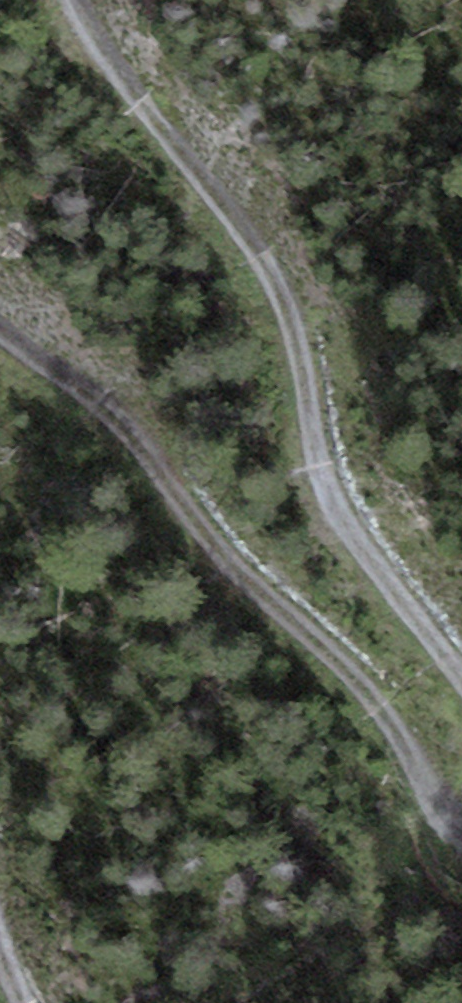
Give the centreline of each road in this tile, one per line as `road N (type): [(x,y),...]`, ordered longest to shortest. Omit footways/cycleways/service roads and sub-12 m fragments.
road 1 (track): [(76,0),(262,279),(298,359),(313,462),(461,695)]
road 2 (track): [(461,851),(377,702),(107,419),(0,357)]

